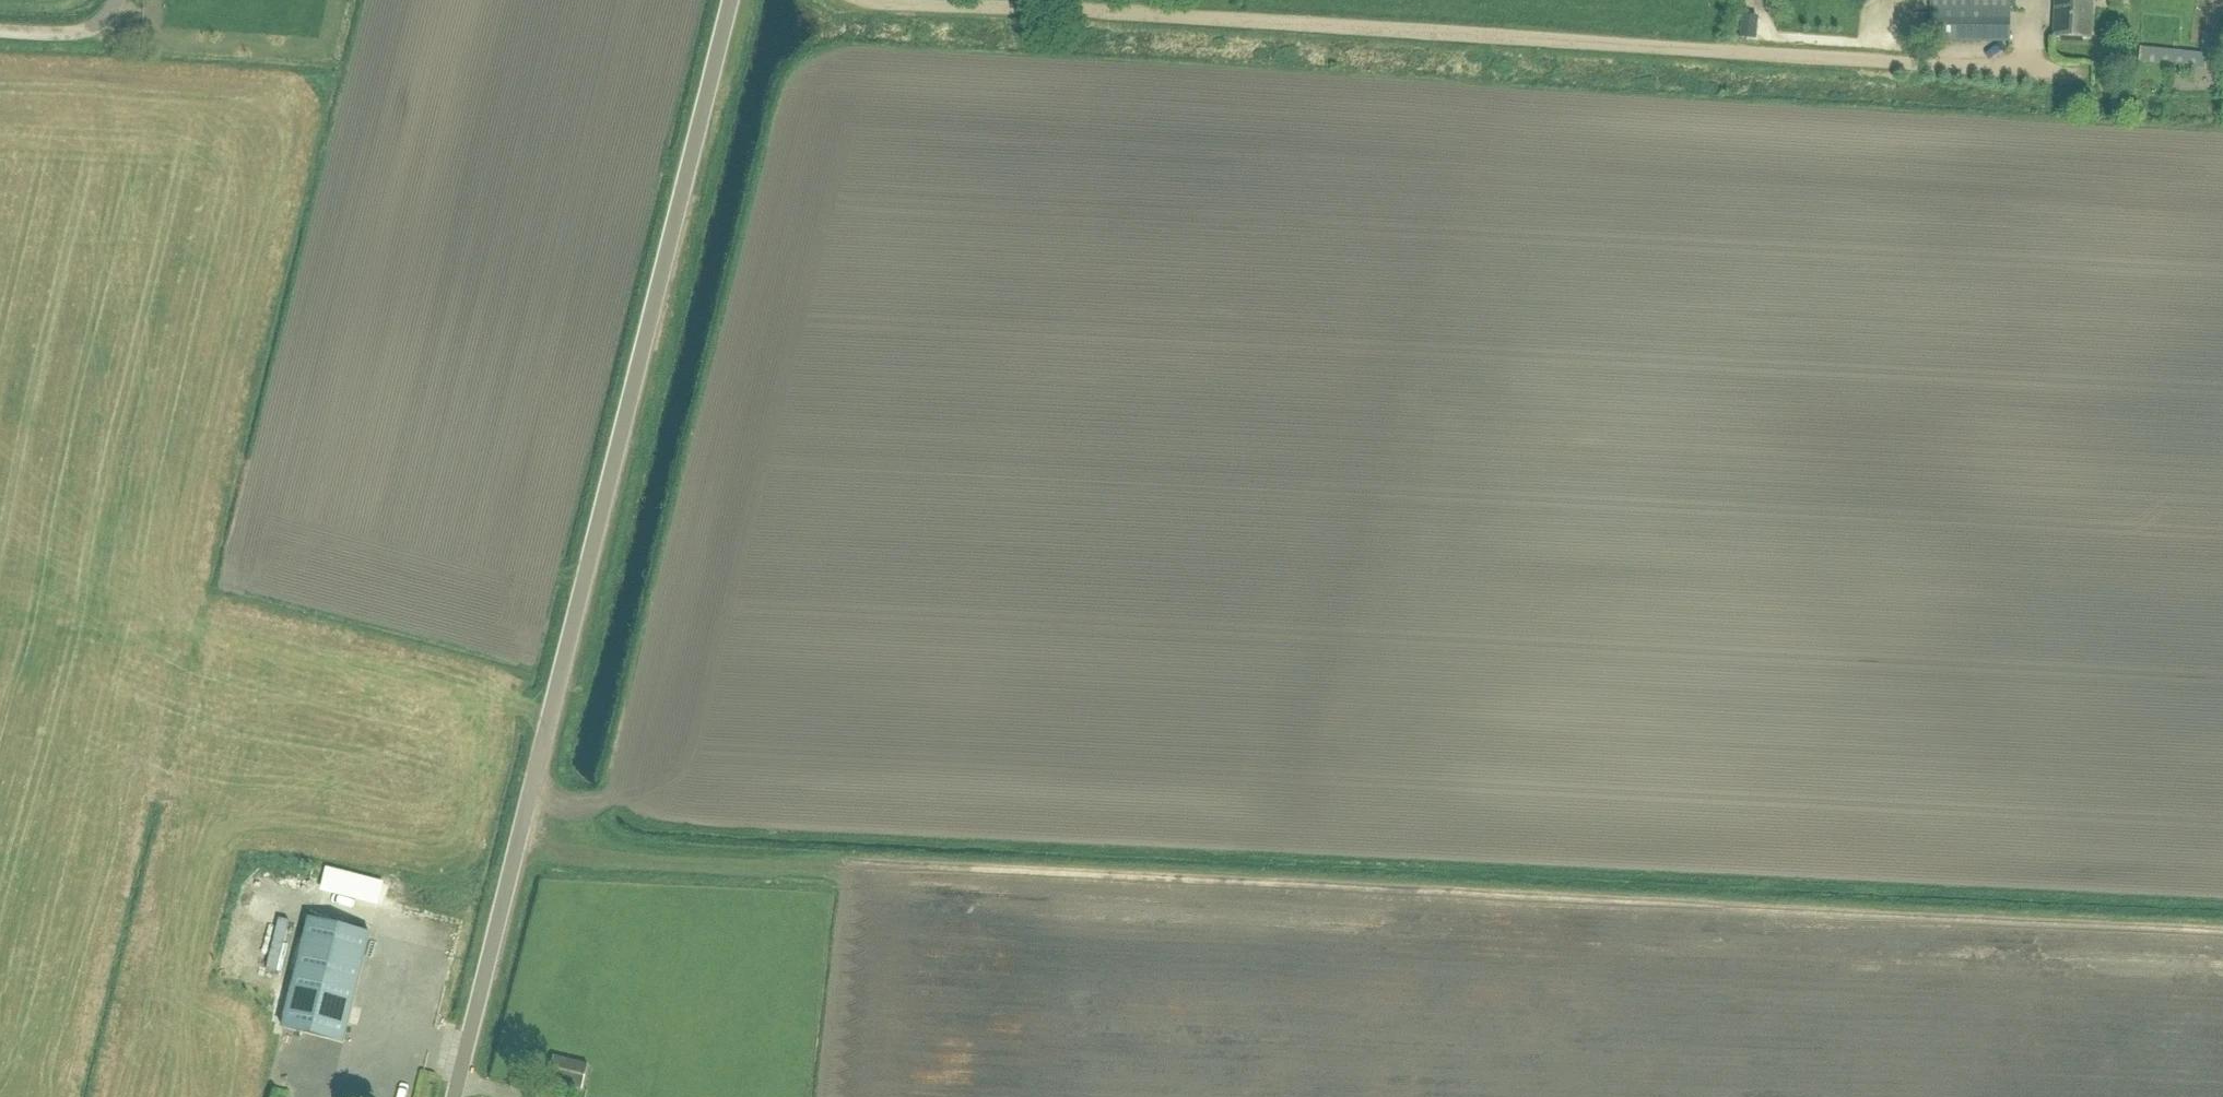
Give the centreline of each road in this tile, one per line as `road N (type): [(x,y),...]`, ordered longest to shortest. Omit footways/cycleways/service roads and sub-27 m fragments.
road 1 (track): [(861,0),(2082,75)]
road 2 (unclassified): [(455,1096),(733,0)]
road 3 (track): [(0,33),(79,36),(110,24),(122,0)]

